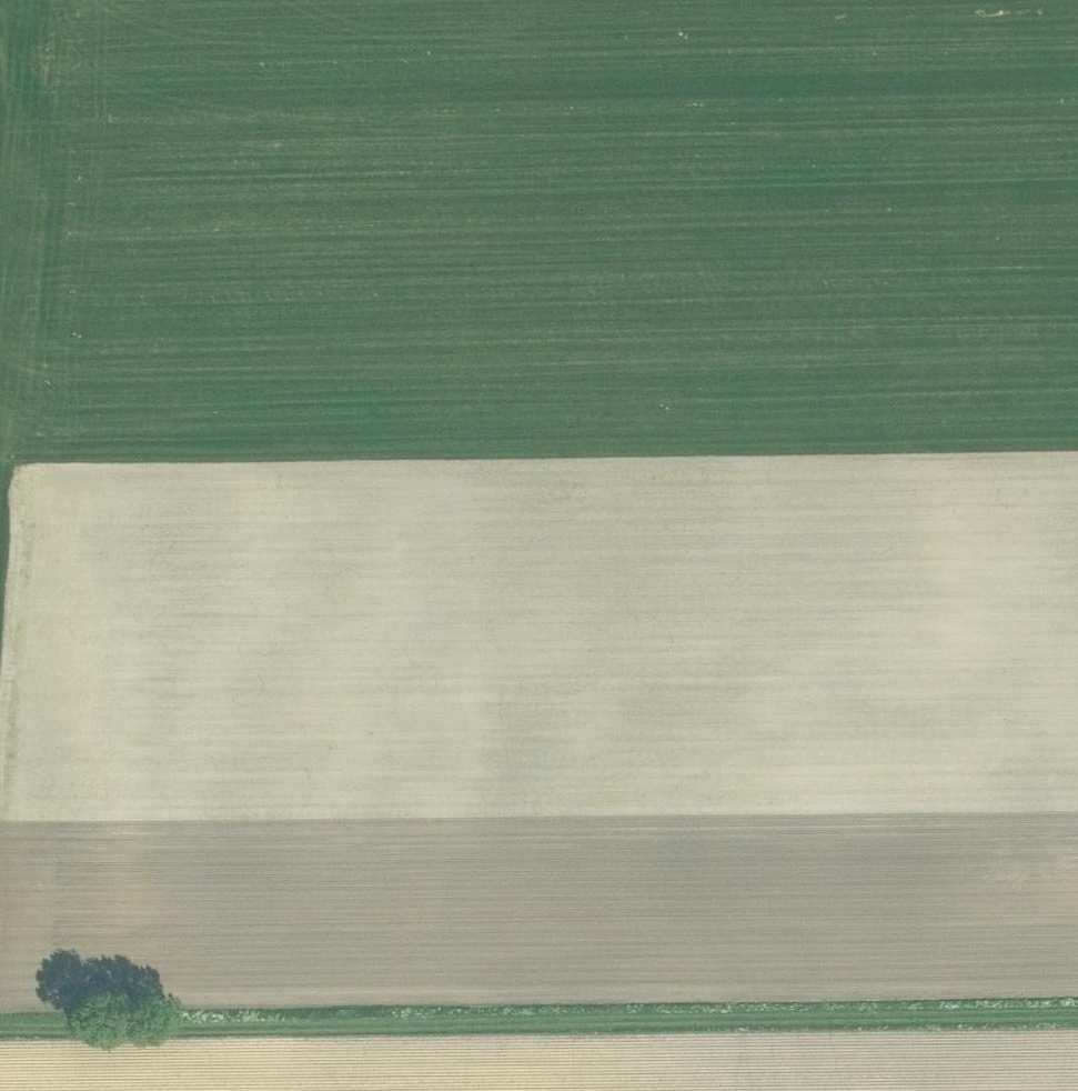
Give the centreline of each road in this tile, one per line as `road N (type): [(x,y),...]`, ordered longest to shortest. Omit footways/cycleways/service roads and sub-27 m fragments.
road 1 (track): [(0,1028),(340,1030),(1077,1011)]

